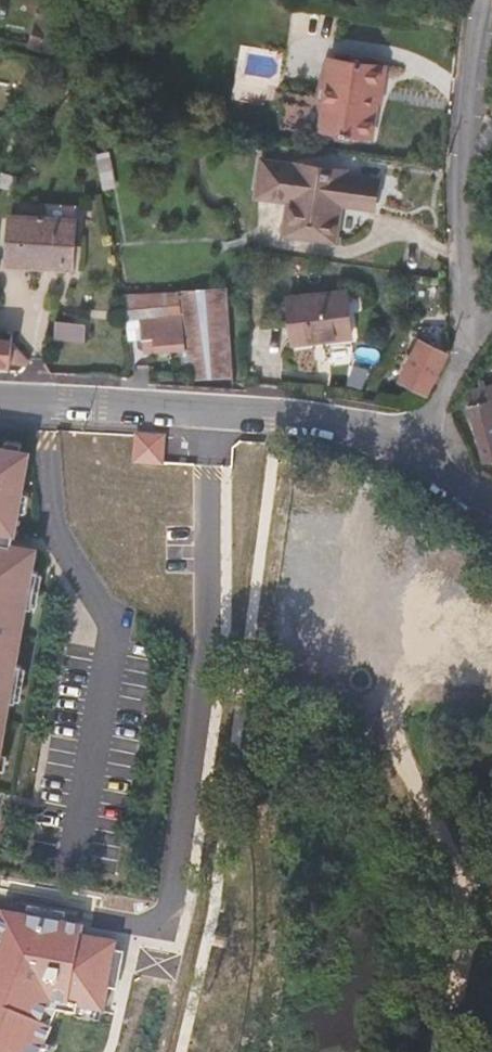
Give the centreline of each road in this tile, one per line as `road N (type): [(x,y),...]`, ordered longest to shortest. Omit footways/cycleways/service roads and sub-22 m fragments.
road 1 (residential): [(480,0),(459,178),(473,323),(468,357),(412,446)]
road 2 (residential): [(0,397),(208,407),(363,427),(412,446)]

